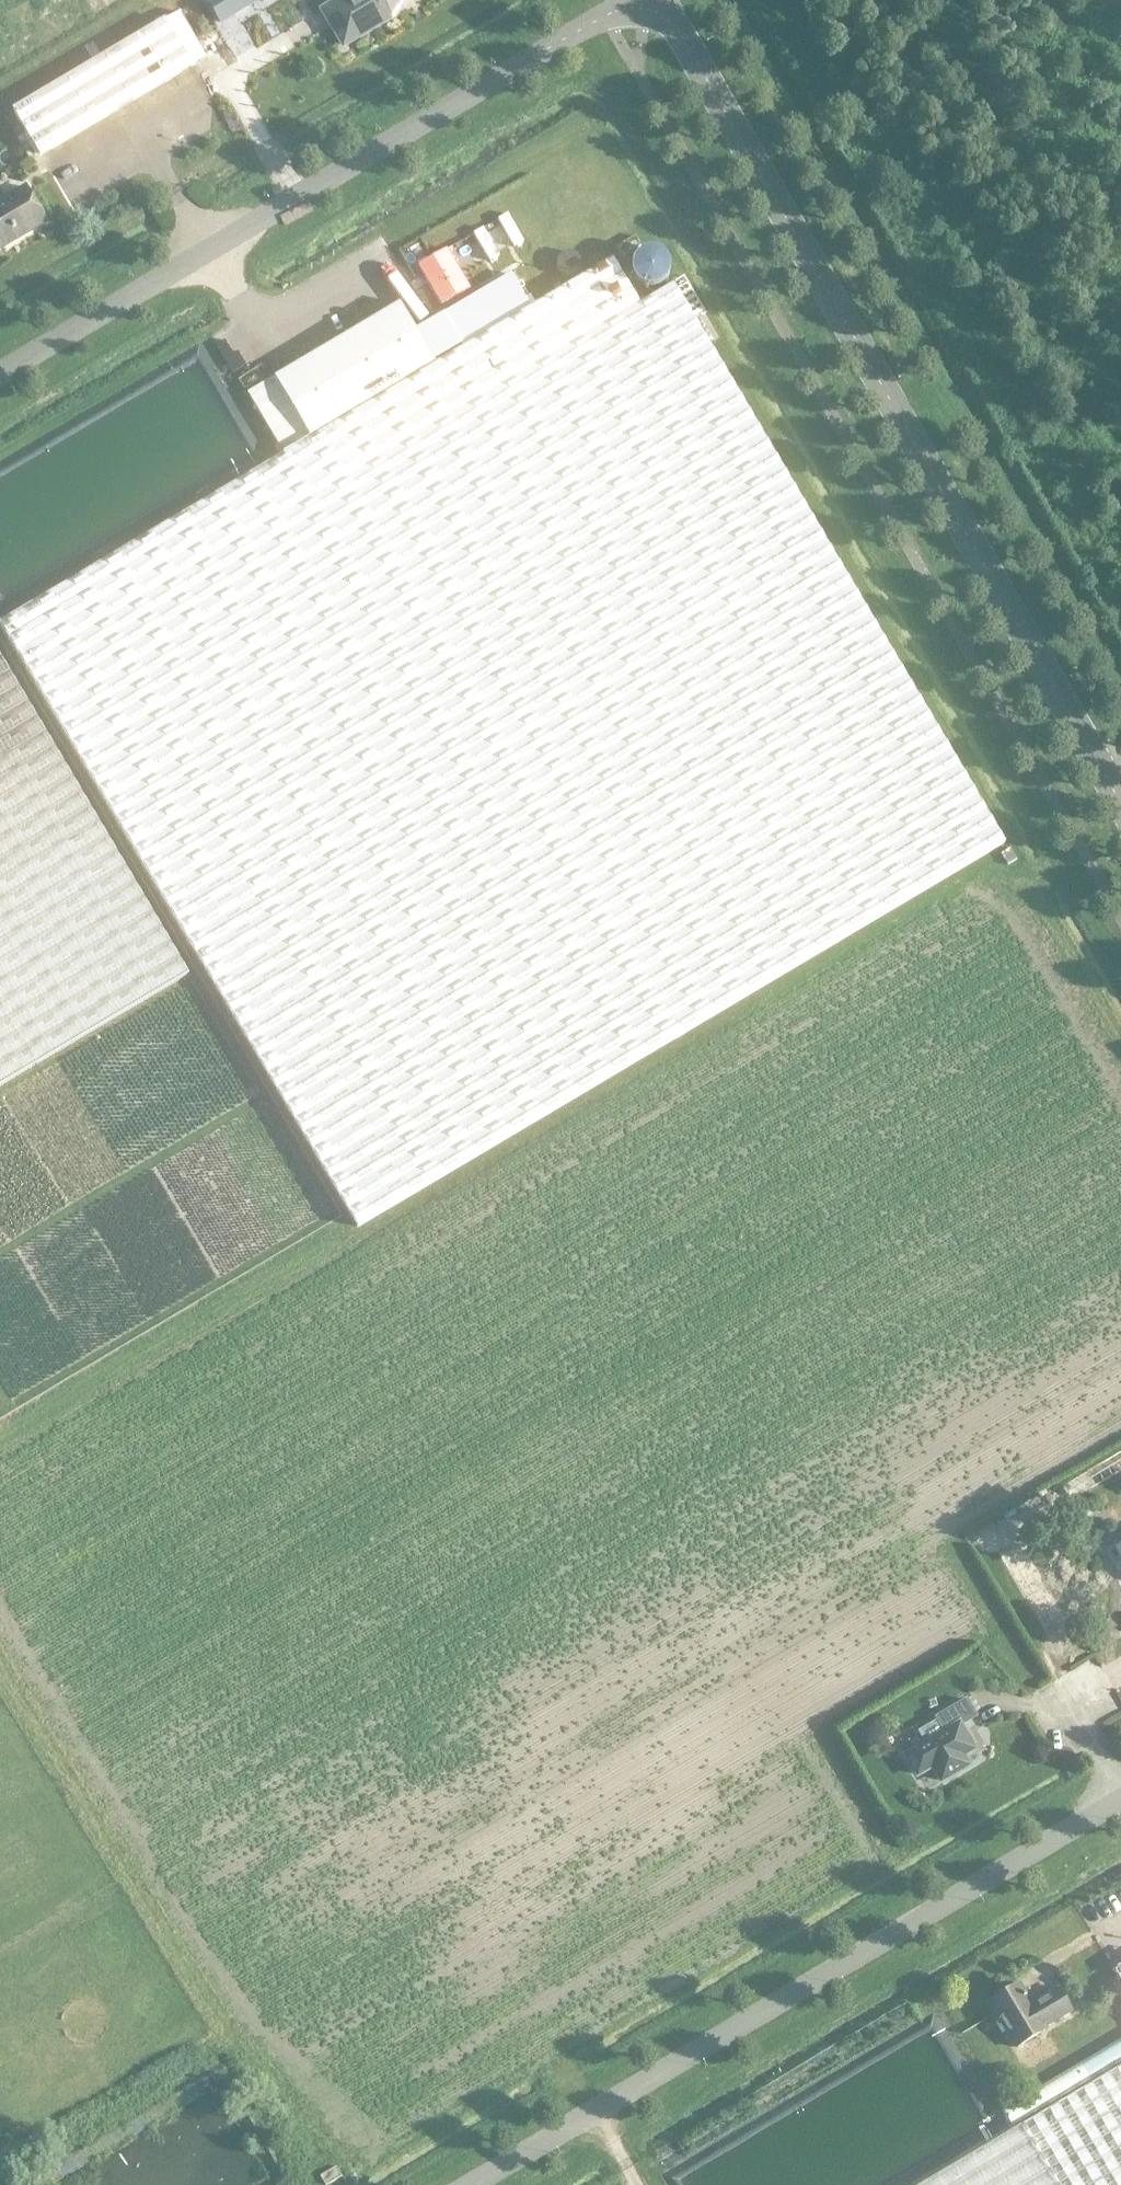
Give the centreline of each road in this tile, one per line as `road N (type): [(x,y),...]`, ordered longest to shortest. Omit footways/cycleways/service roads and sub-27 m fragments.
road 1 (tertiary): [(1120,791),(682,34),(654,8)]
road 2 (unclassified): [(0,370),(600,13),(654,8)]
road 3 (unclassified): [(476,2184),(1120,1804)]

